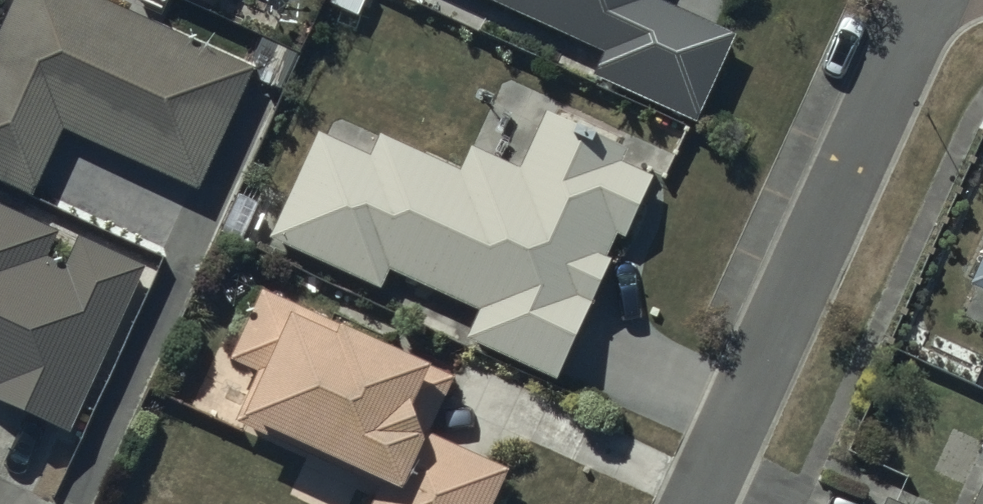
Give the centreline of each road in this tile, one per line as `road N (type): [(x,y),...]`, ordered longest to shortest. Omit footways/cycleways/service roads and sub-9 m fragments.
road 1 (residential): [(698,503),(928,0)]

